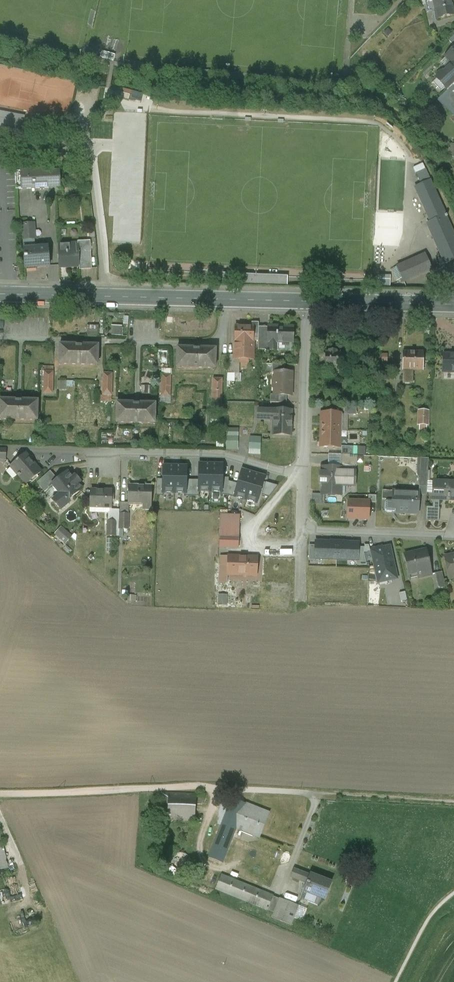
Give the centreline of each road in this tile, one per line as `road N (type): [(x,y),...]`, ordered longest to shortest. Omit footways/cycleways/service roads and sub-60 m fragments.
road 1 (residential): [(0,794),(316,793)]
road 2 (primary): [(306,300),(0,293)]
road 3 (residential): [(303,479),(221,455),(102,452)]
road 4 (residential): [(306,300),(303,479)]
road 5 (residential): [(302,530),(453,532)]
road 6 (primary): [(453,304),(306,300)]

